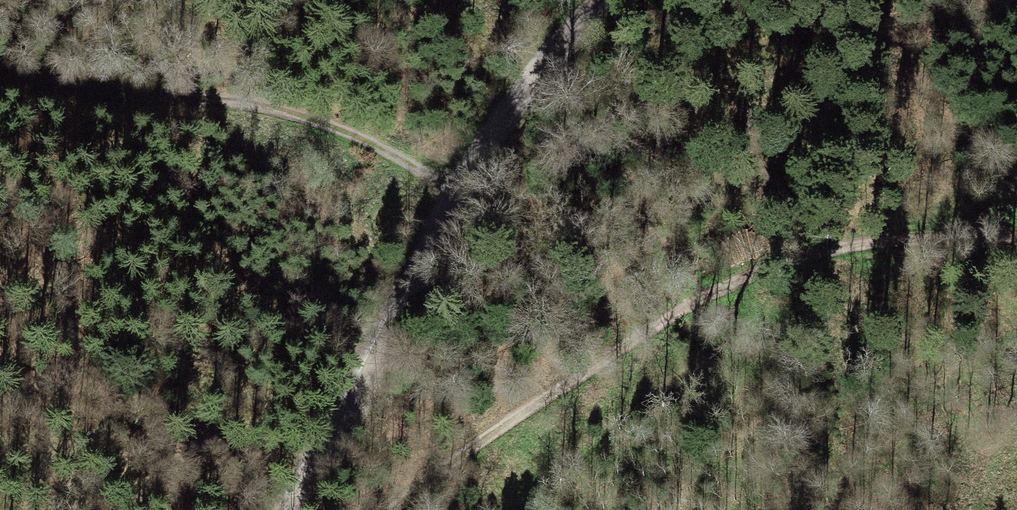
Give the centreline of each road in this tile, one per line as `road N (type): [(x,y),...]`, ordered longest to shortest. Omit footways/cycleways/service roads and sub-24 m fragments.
road 1 (track): [(392,509),(463,450),(696,285),(829,245),(1016,218)]
road 2 (unclassified): [(290,509),(389,331),(453,191),(555,49),(602,0)]
road 3 (track): [(0,73),(310,116),(367,139),(453,191)]

